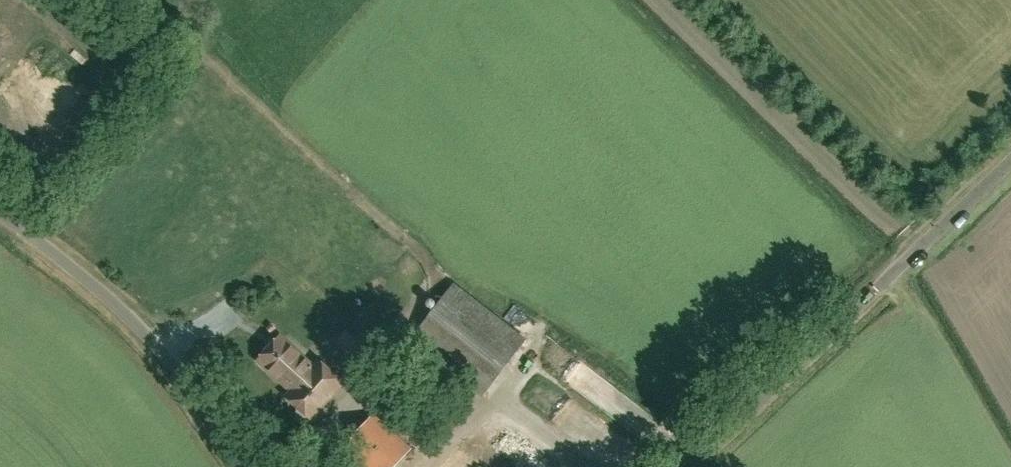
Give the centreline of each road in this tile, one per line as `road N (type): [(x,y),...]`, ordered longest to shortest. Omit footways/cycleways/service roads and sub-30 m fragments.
road 1 (unclassified): [(683,466),(1010,162)]
road 2 (unclassified): [(246,466),(145,329),(0,214)]

